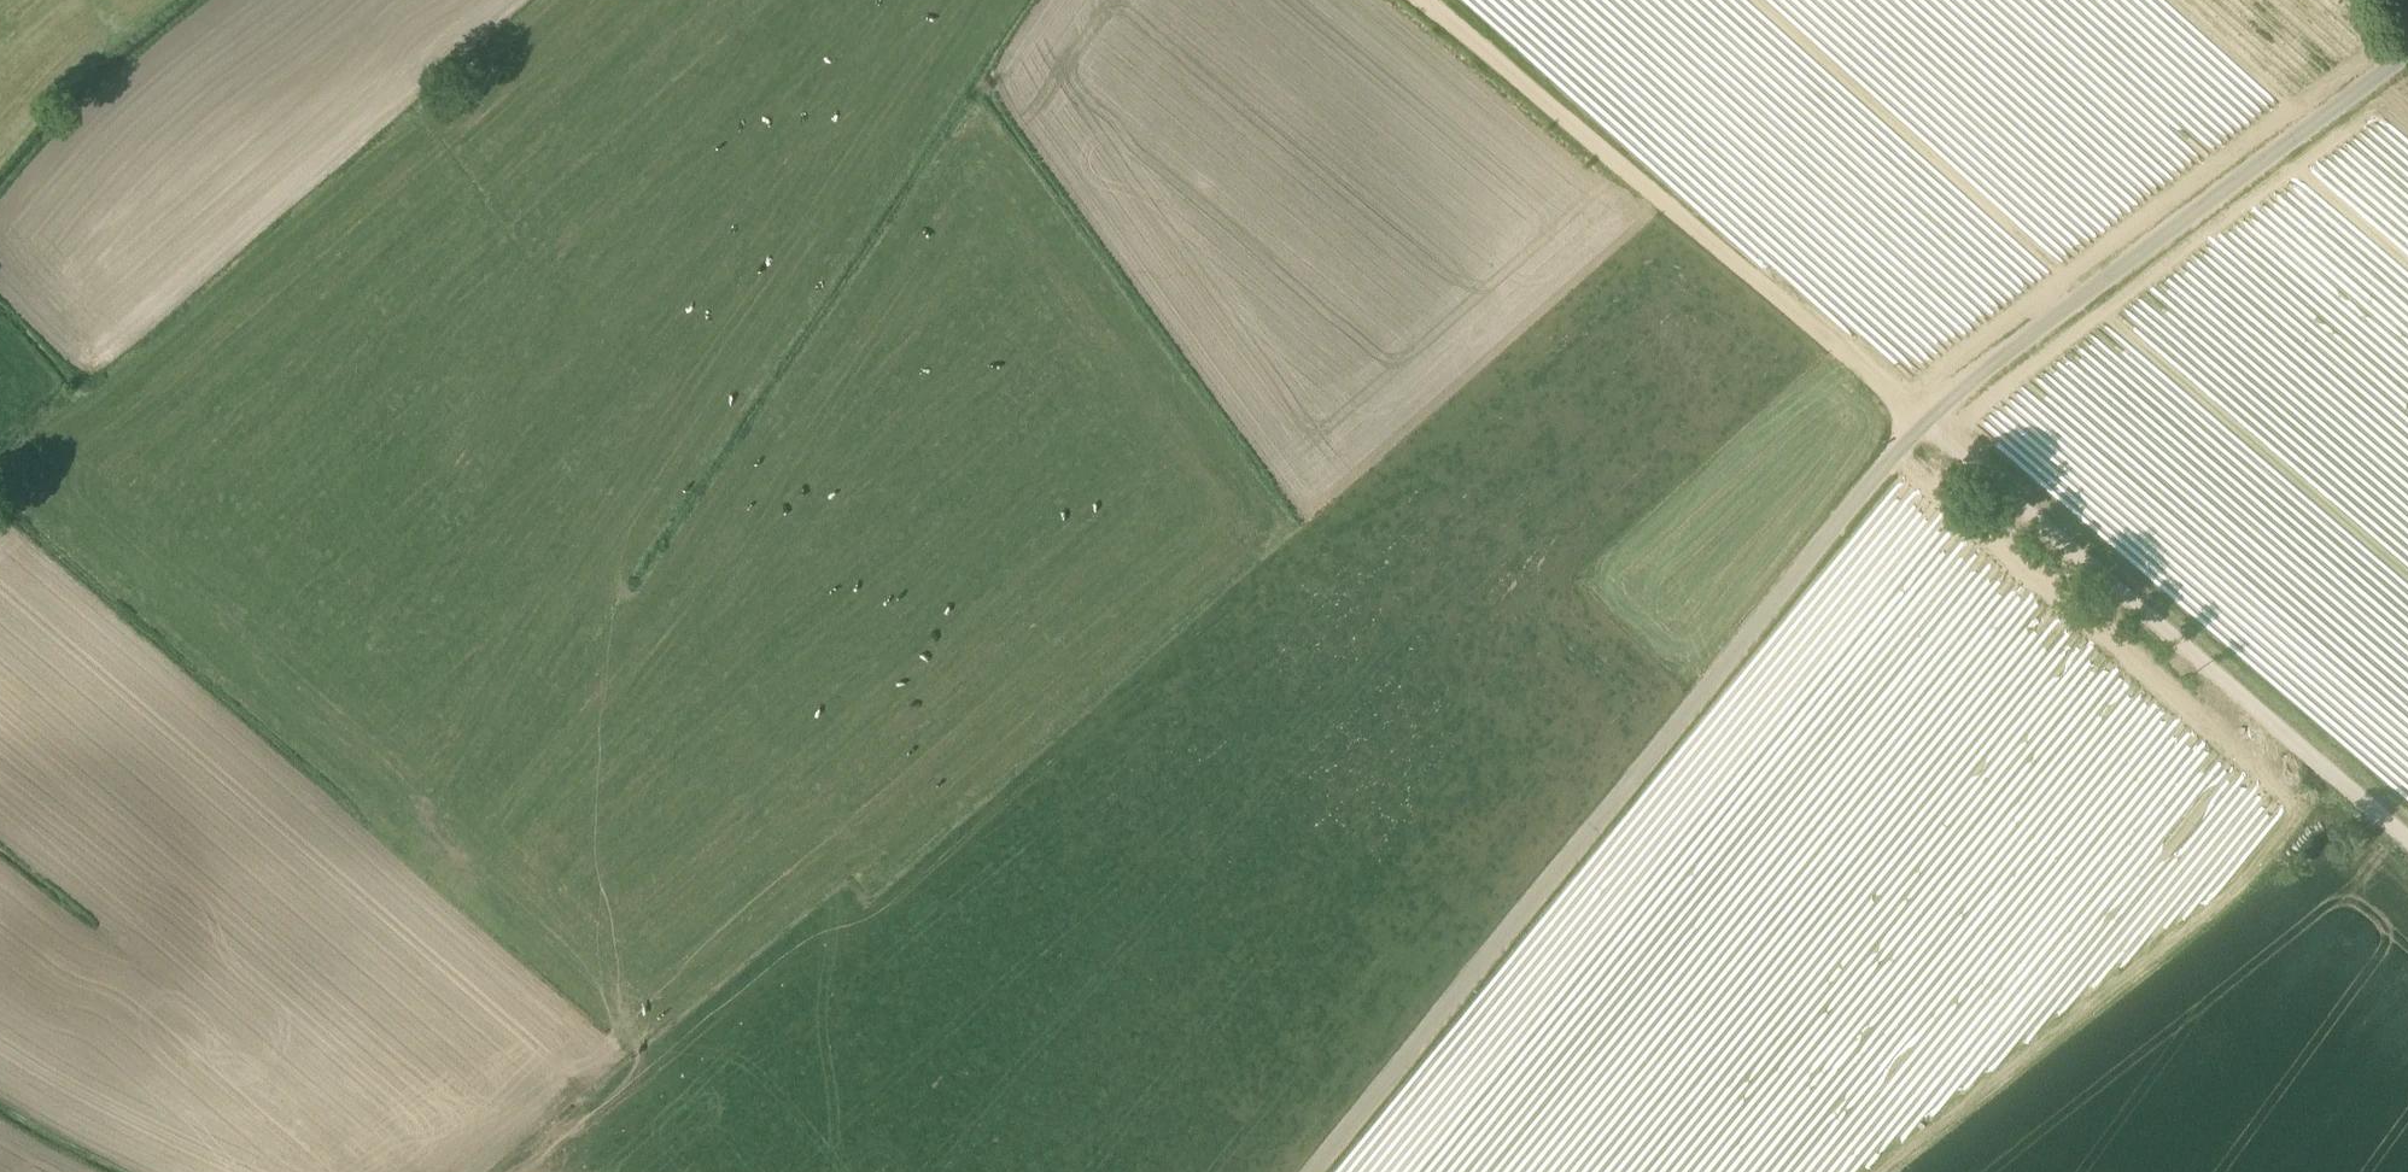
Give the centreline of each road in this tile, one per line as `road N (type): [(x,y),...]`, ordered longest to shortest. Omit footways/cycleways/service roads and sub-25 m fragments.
road 1 (track): [(2407,846),(1428,0)]
road 2 (unclassified): [(1918,427),(1311,1171)]
road 3 (unclassified): [(1918,427),(2407,54)]

